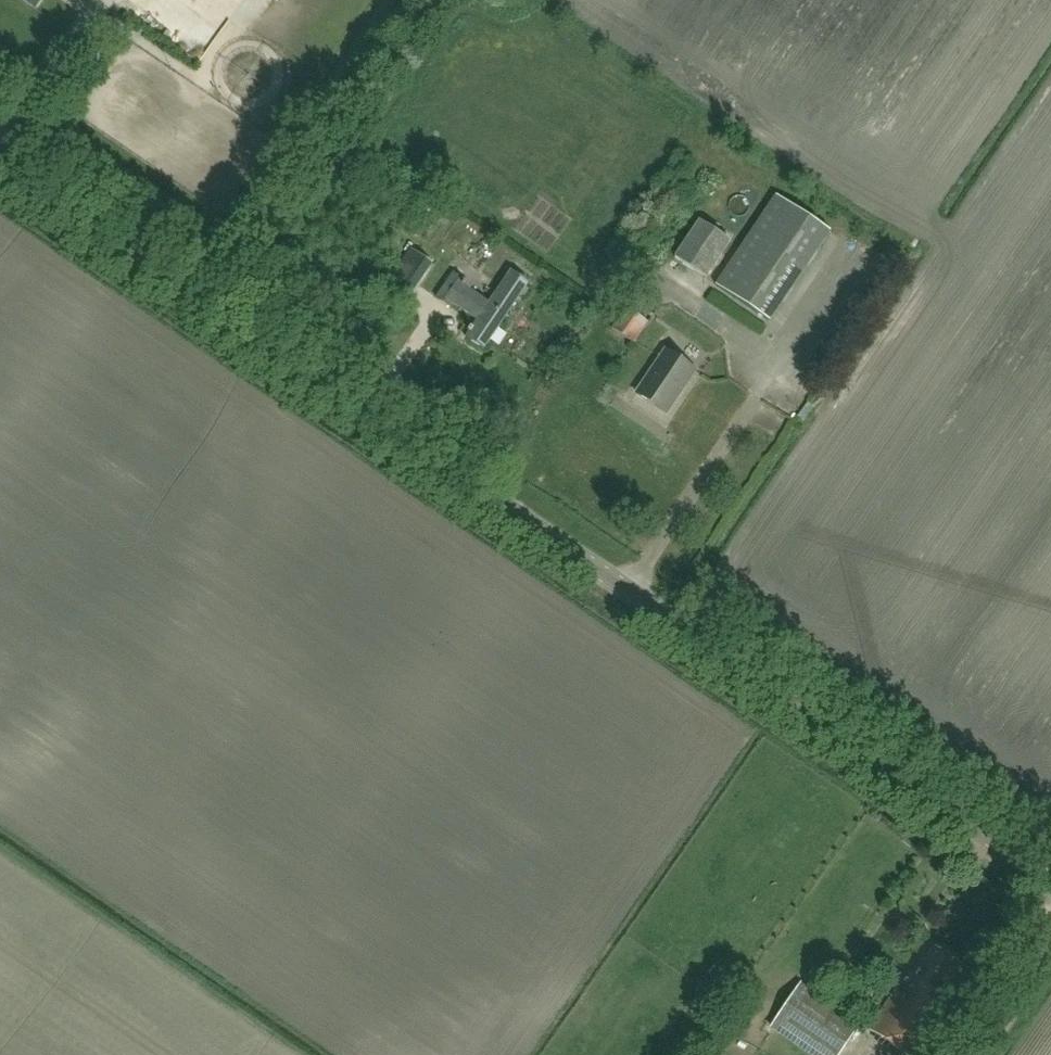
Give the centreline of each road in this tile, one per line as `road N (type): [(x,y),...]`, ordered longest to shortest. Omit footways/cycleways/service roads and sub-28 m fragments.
road 1 (unclassified): [(1050,882),(0,163)]

